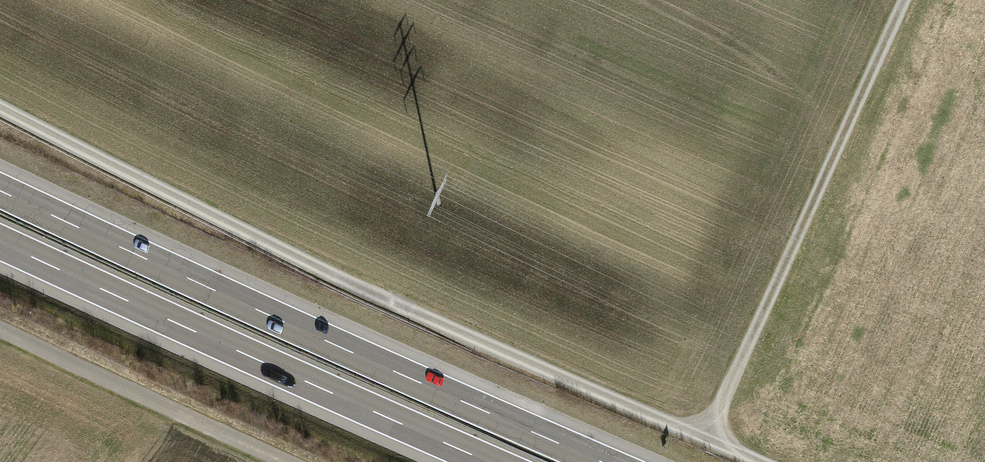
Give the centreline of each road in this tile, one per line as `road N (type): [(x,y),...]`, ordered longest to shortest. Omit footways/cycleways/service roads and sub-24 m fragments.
road 1 (track): [(0,108),(346,281),(756,461)]
road 2 (motorway): [(613,461),(0,187)]
road 3 (motorway): [(0,245),(480,461)]
road 4 (track): [(705,440),(904,0)]
road 5 (track): [(0,330),(279,461)]

